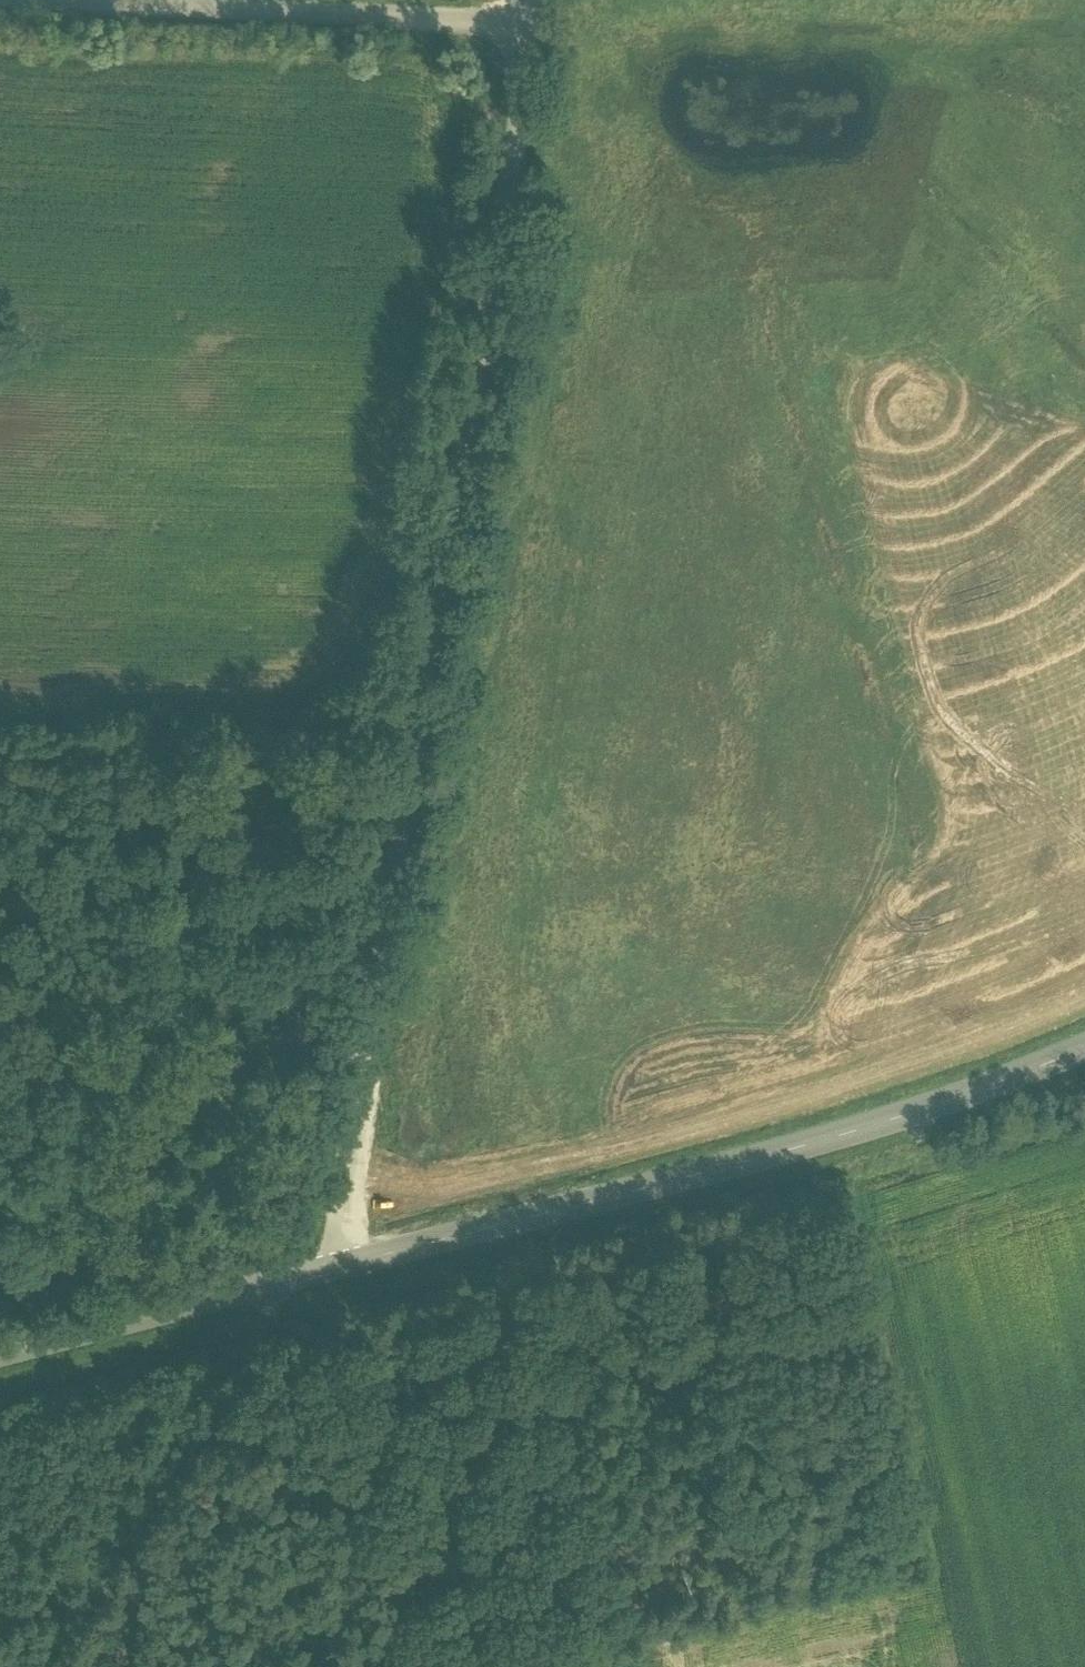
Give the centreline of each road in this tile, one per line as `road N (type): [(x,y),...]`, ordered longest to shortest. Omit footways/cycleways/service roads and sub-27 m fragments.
road 1 (unclassified): [(512,10),(328,1268)]
road 2 (tertiary): [(1084,1047),(835,1135),(328,1268)]
road 3 (tertiary): [(328,1268),(0,1352)]
road 4 (unclassified): [(512,10),(269,0)]

